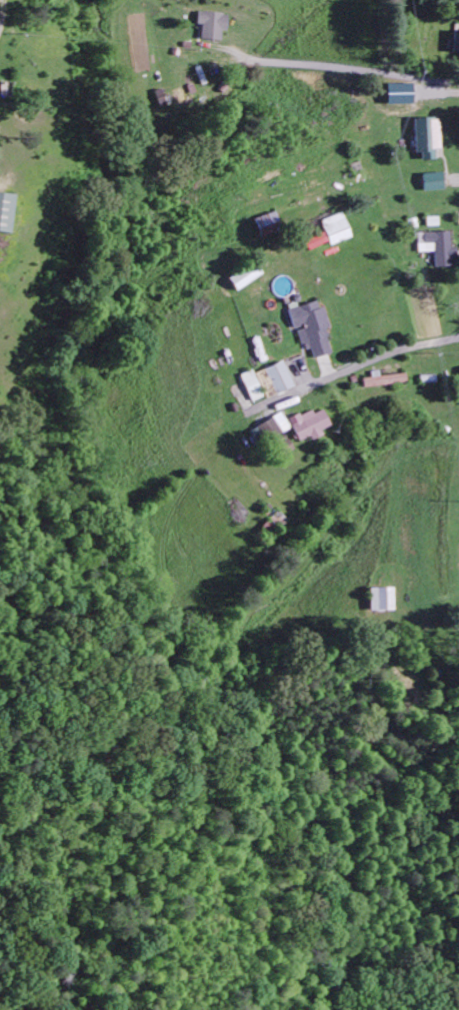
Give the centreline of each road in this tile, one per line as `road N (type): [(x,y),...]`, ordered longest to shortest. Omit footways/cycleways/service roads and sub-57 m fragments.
road 1 (residential): [(458,333),(394,345),(288,396)]

